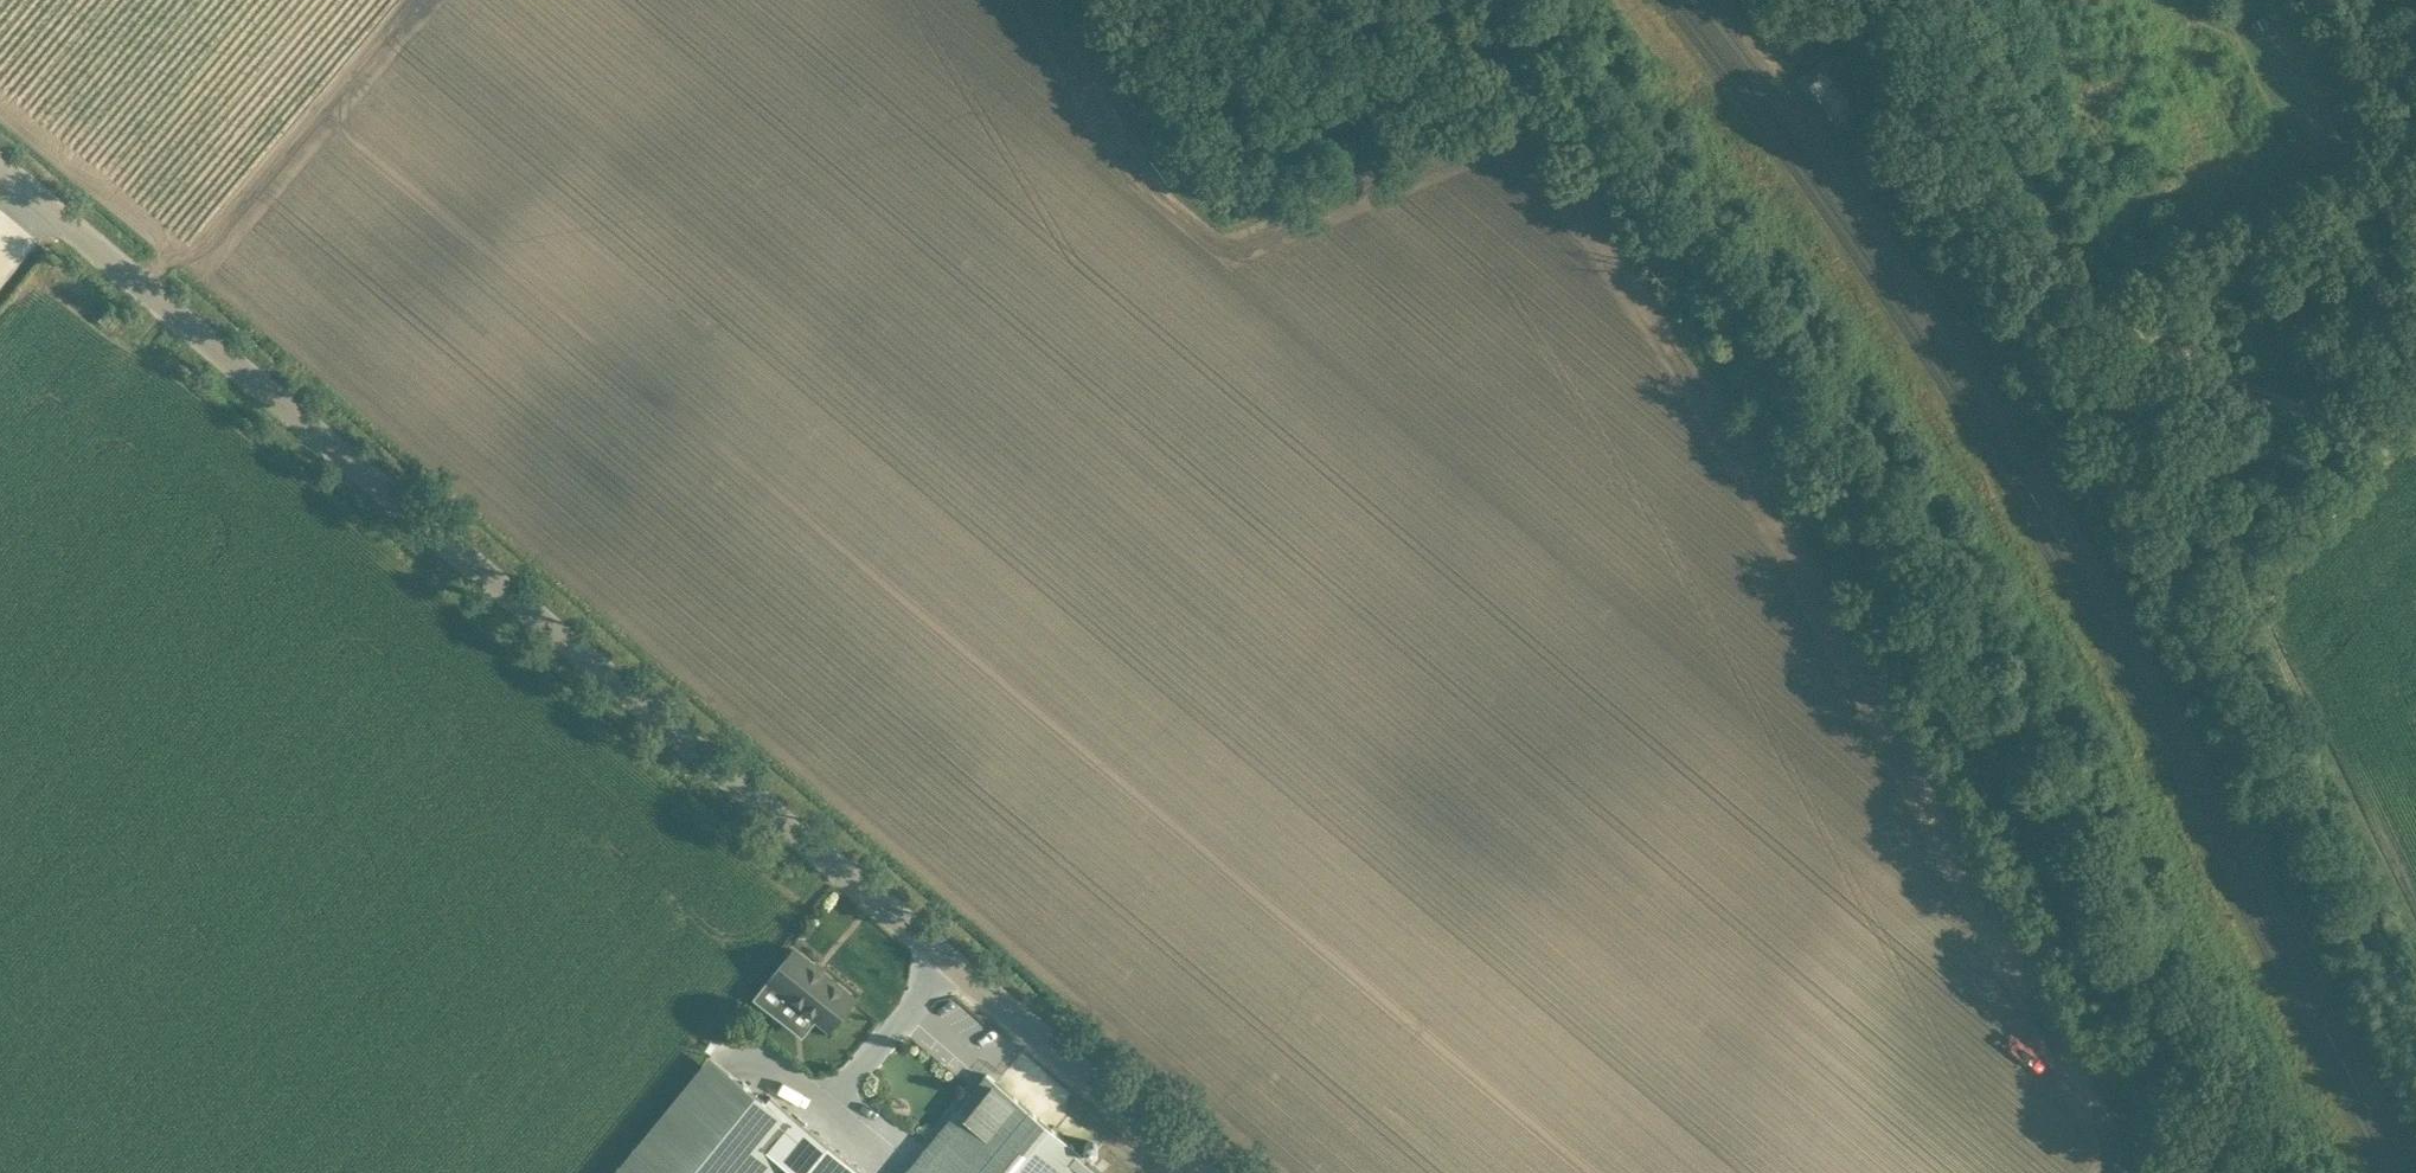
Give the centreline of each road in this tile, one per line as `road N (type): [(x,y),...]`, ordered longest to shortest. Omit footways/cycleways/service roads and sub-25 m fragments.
road 1 (unclassified): [(1200,1172),(0,167)]
road 2 (track): [(1723,0),(1870,193),(2023,423),(2179,694),(2415,1143)]
road 3 (track): [(2105,302),(2368,437),(2415,442)]
road 4 (track): [(2105,302),(1949,0)]

